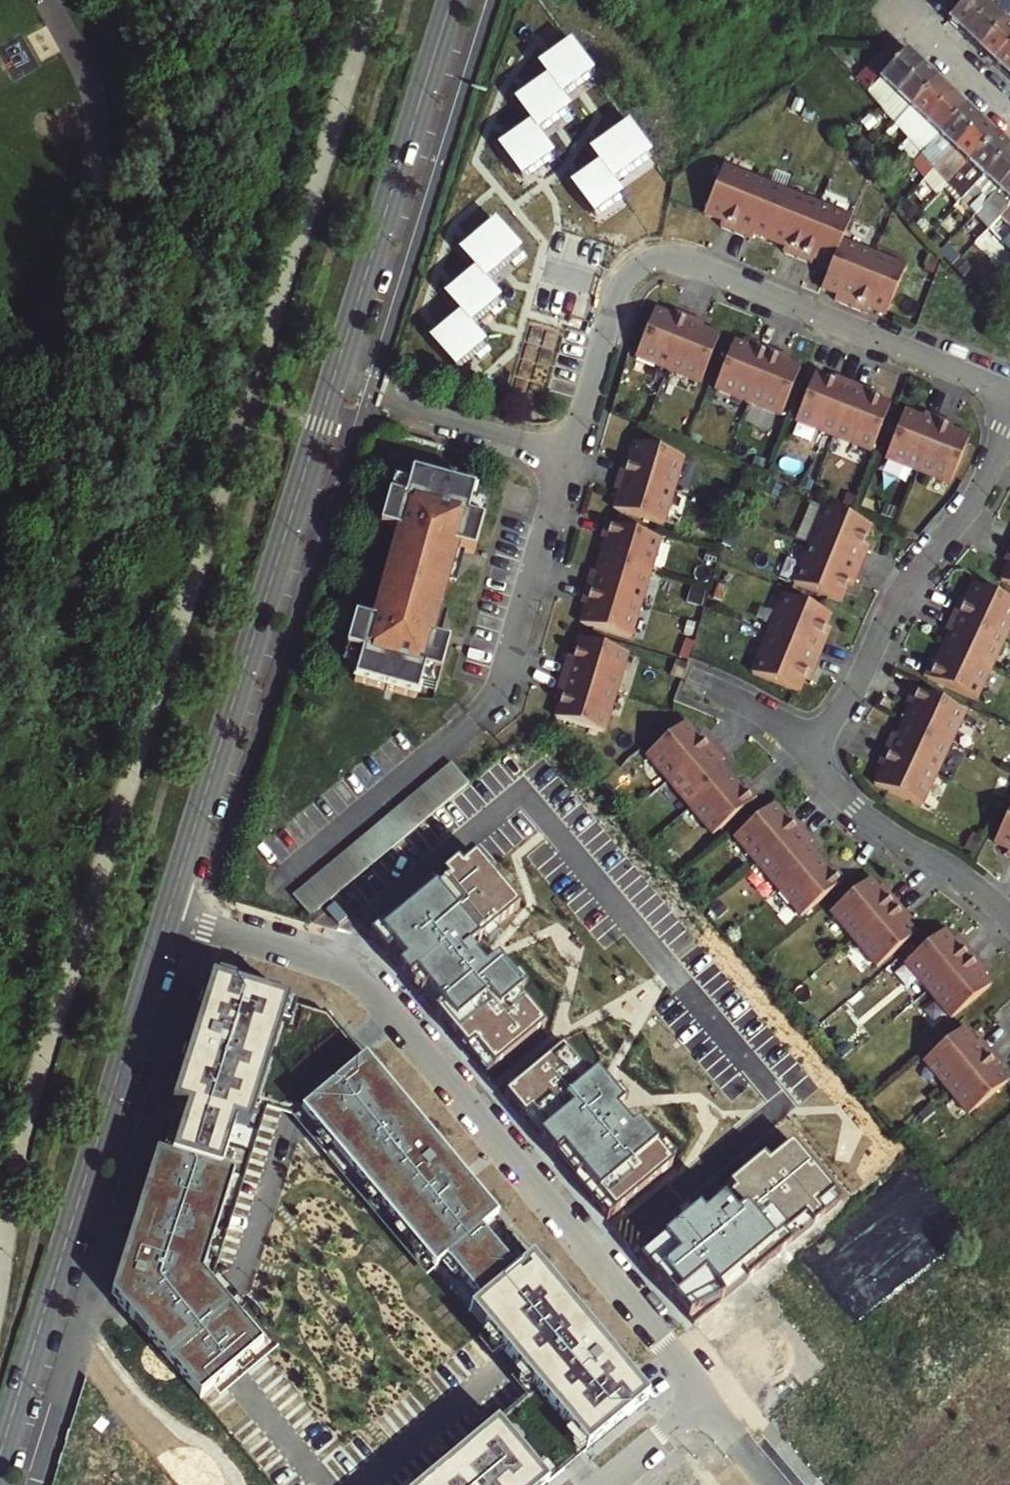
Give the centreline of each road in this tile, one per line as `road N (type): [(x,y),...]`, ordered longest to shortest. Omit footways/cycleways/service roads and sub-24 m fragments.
road 1 (residential): [(167,918),(339,969),(376,992),(668,1344),(702,1400)]
road 2 (residential): [(1009,397),(697,267),(663,262),(636,270),(619,296),(569,460)]
road 3 (residential): [(167,918),(0,1460)]
road 4 (residential): [(329,391),(167,918)]
road 5 (residential): [(451,0),(329,391)]
road 6 (residential): [(1009,419),(970,511),(902,593),(864,674),(809,752)]
road 7 (residential): [(569,460),(502,680),(480,717)]
road 8 (residential): [(809,752),(873,823),(963,877),(1009,918)]
road 9 (residential): [(329,391),(569,460)]
road 10 (residential): [(600,1484),(702,1400)]

